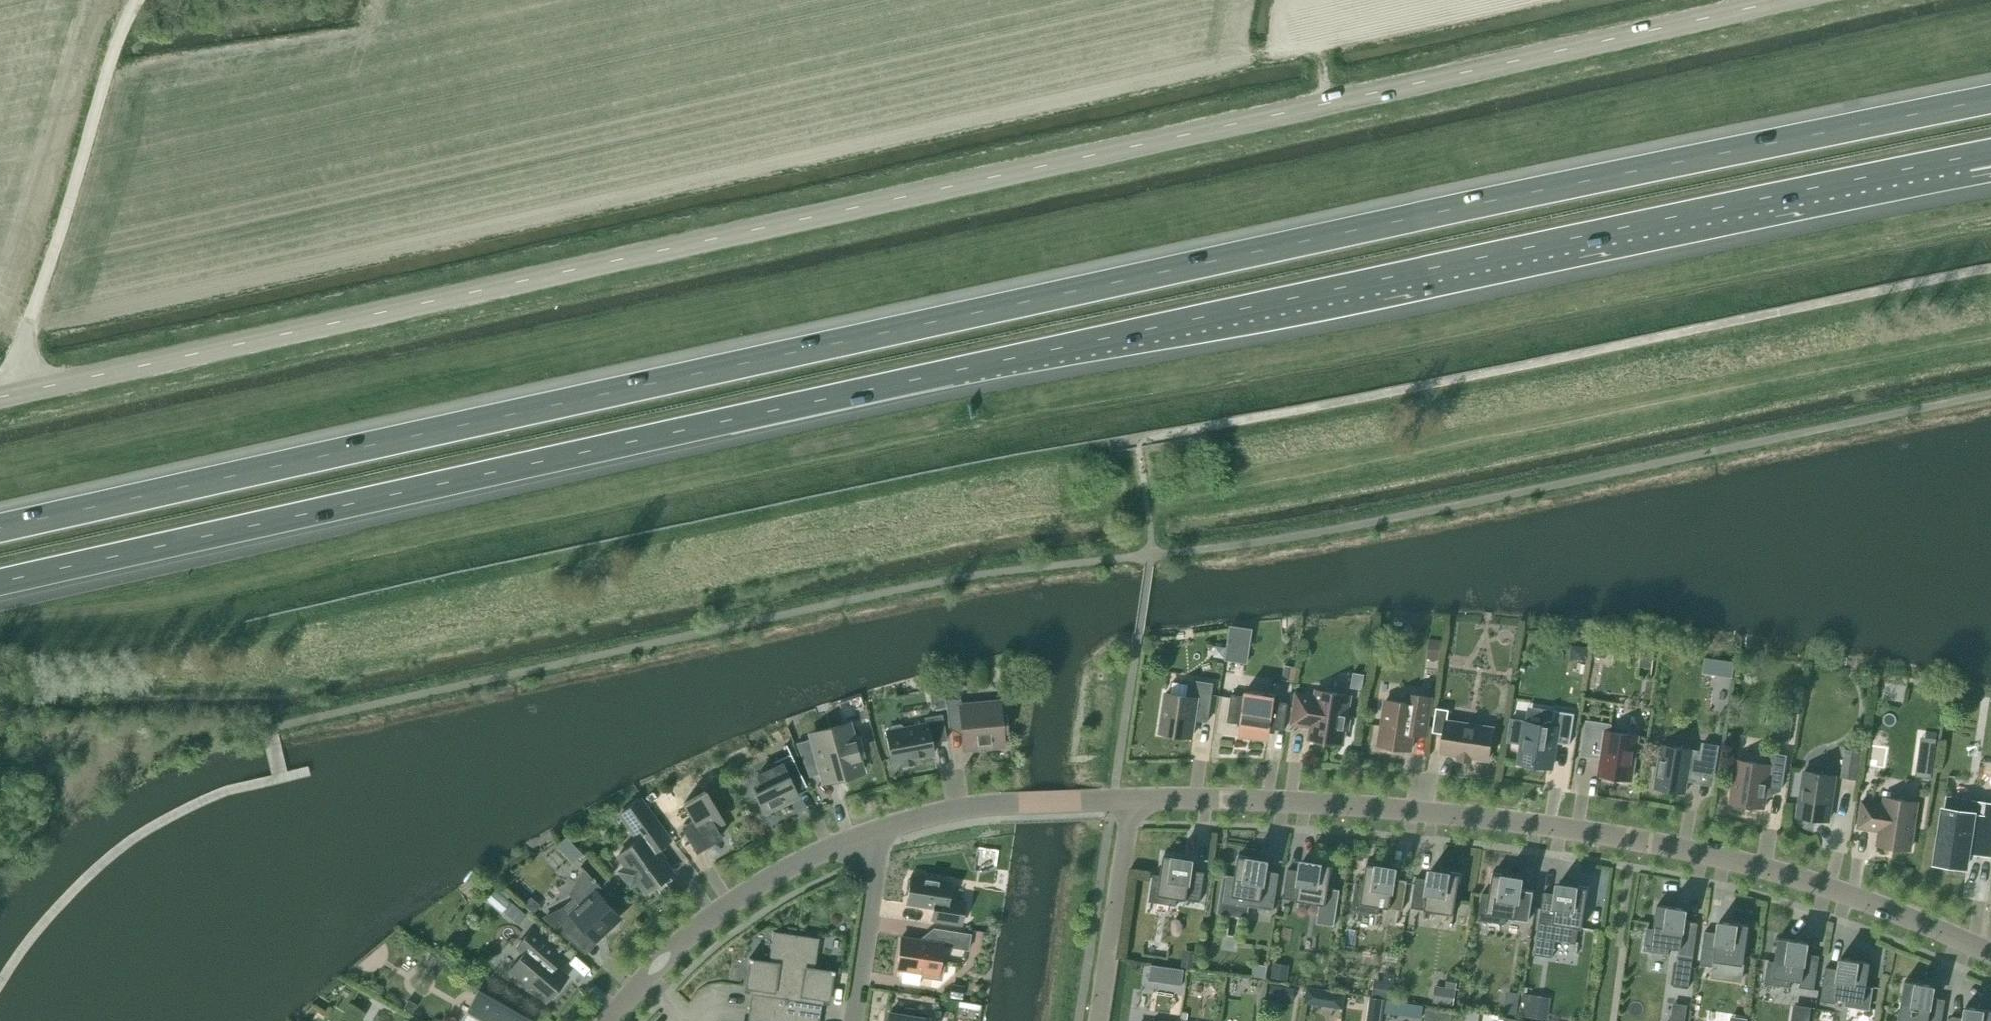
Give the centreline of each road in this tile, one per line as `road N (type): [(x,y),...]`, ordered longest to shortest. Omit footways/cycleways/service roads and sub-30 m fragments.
road 1 (motorway): [(1990,99),(971,313),(0,529)]
road 2 (motorway): [(0,583),(1967,158)]
road 3 (secondary): [(0,398),(1787,0)]
road 4 (unclassified): [(1990,951),(1853,895),(1643,840),(1418,810),(1133,799)]
road 5 (unclassified): [(608,1020),(698,927),(755,887),(885,828)]
road 6 (residential): [(1133,799),(1099,1020)]
road 7 (unclassified): [(885,828),(942,813),(1081,800)]
road 8 (residential): [(885,828),(857,1020)]

